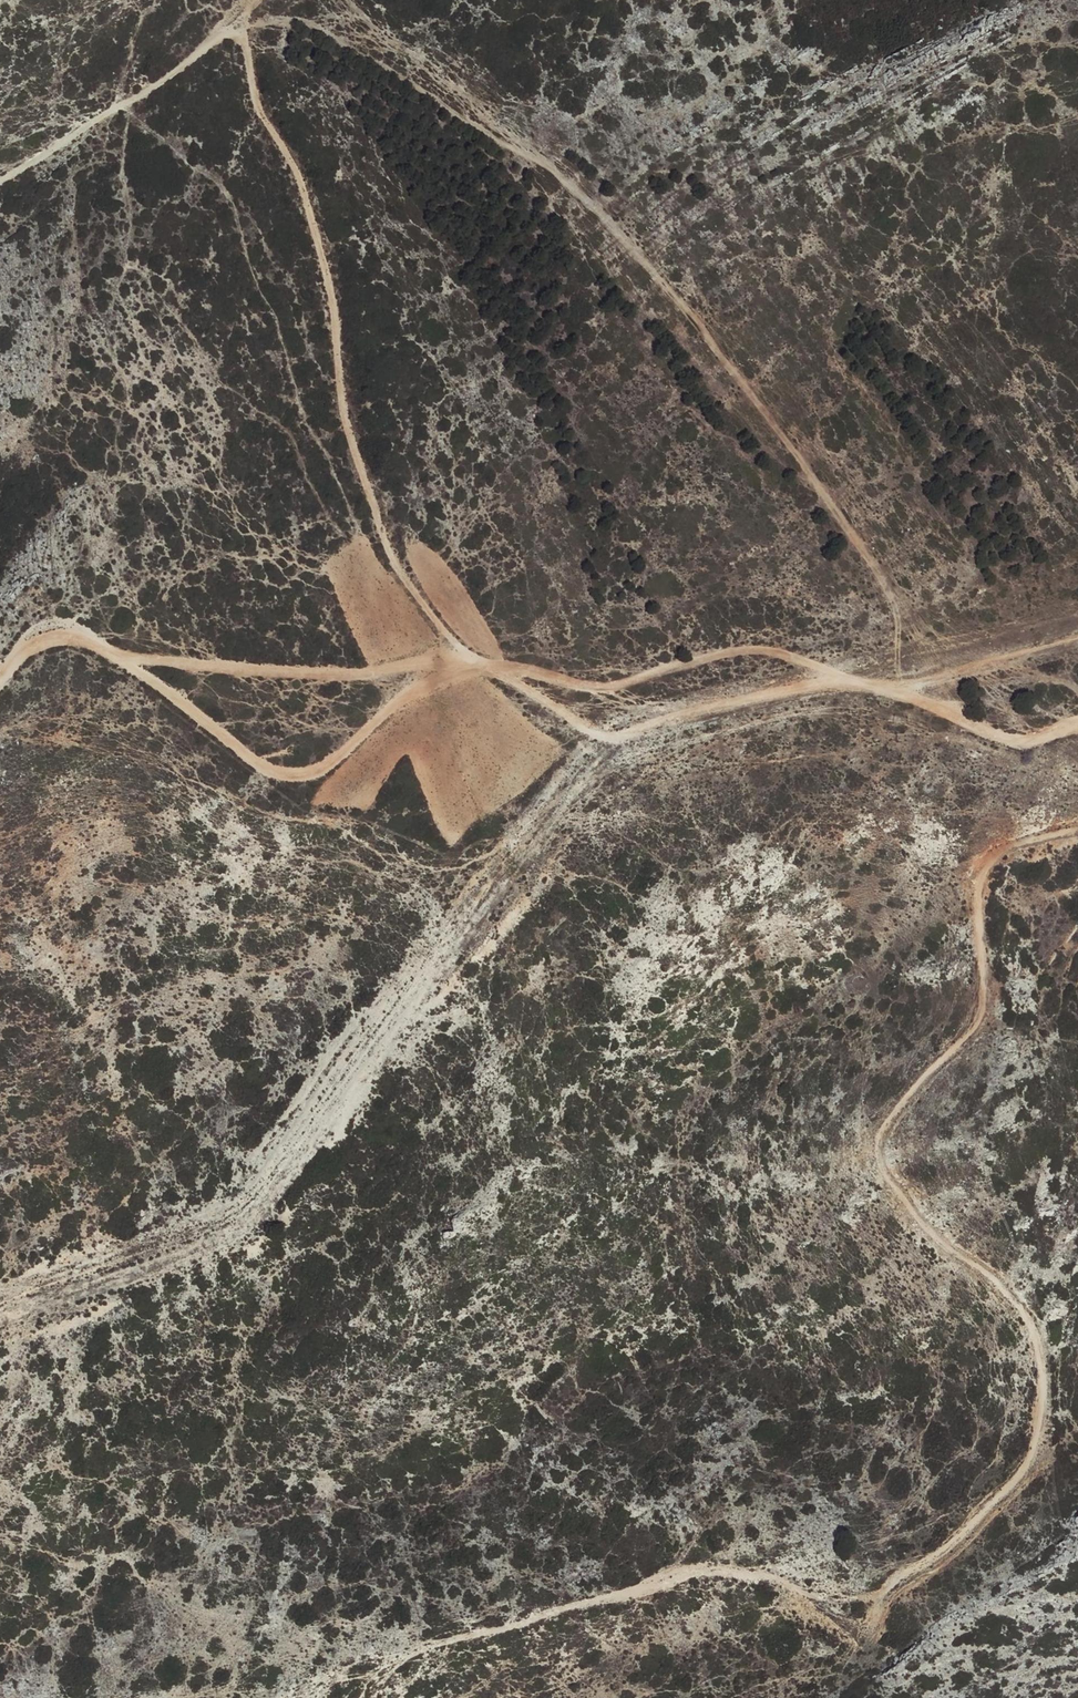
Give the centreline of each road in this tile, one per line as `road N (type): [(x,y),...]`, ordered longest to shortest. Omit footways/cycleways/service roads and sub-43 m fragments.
road 1 (track): [(1077,728),(1010,741),(892,691),(827,685),(615,735),(473,658),(434,672),(321,767),(283,772),(261,766),(77,630),(53,625),(33,633),(0,674)]
road 2 (track): [(0,181),(245,29),(260,97),(288,138),(318,227),(341,353),(342,413),(378,528),(441,630),(473,658)]

